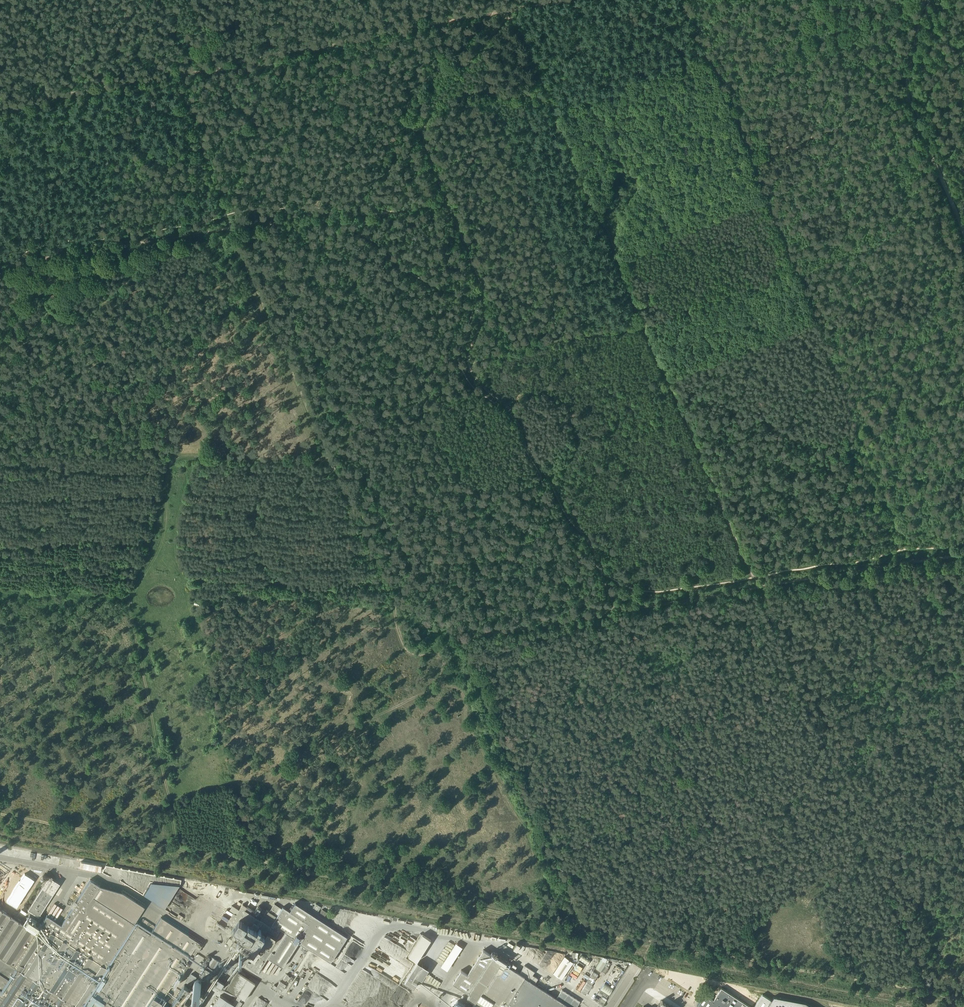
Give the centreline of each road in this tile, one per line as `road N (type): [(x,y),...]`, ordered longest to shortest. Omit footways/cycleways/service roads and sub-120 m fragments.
road 1 (track): [(505,8),(425,133),(483,285),(471,373),(523,418),(533,457),(587,538),(759,961)]
road 2 (track): [(963,72),(751,164),(409,212),(336,215)]
road 3 (track): [(0,817),(582,924)]
road 4 (track): [(0,110),(505,8)]
road 5 (track): [(230,231),(395,595),(406,643),(419,651),(461,643)]
road 6 (track): [(312,418),(528,345),(649,330),(795,274)]
road 7 (track): [(860,437),(685,0)]
road 8 (track): [(514,6),(687,418)]
road 9 (track): [(935,994),(761,591)]
road 10 (track): [(582,924),(963,999)]
road 11 (track): [(582,924),(461,643)]
road 12 (track): [(761,591),(461,643)]
road 13 (track): [(925,0),(909,103),(963,234)]
road 14 (track): [(230,231),(0,265)]
road 15 (track): [(451,644),(436,686),(280,755)]
road 16 (track): [(761,591),(687,418)]
road 17 (track): [(687,418),(758,415),(818,439),(860,437)]
road 18 (track): [(330,461),(164,457)]
road 19 (track): [(178,76),(230,231)]
road 20 (track): [(913,565),(761,591)]
road 21 (track): [(913,565),(860,437)]

